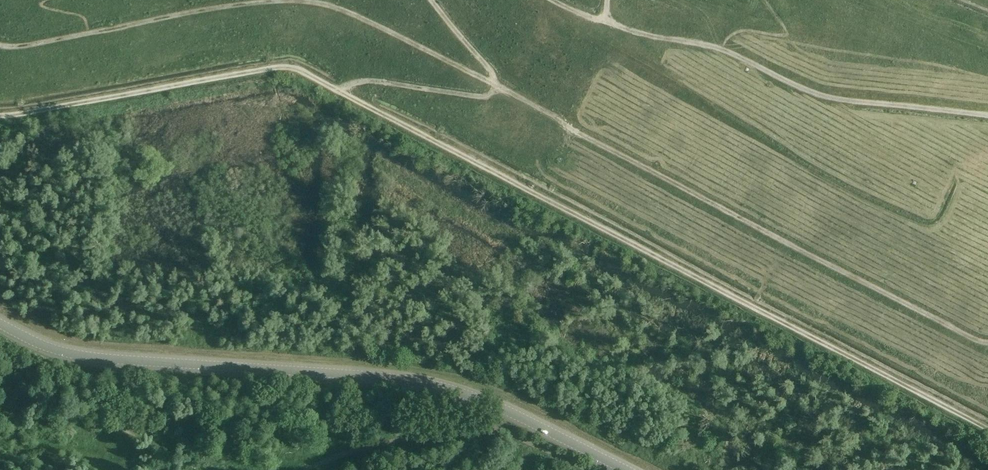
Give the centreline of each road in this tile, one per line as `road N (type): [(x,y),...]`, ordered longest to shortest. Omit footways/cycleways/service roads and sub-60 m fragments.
road 1 (track): [(292,0),(340,7),(987,340)]
road 2 (tertiary): [(624,469),(443,387),(367,375),(85,357),(0,324)]
road 3 (track): [(987,114),(831,97),(722,48),(606,22),(560,0)]
road 4 (track): [(0,44),(271,0)]

